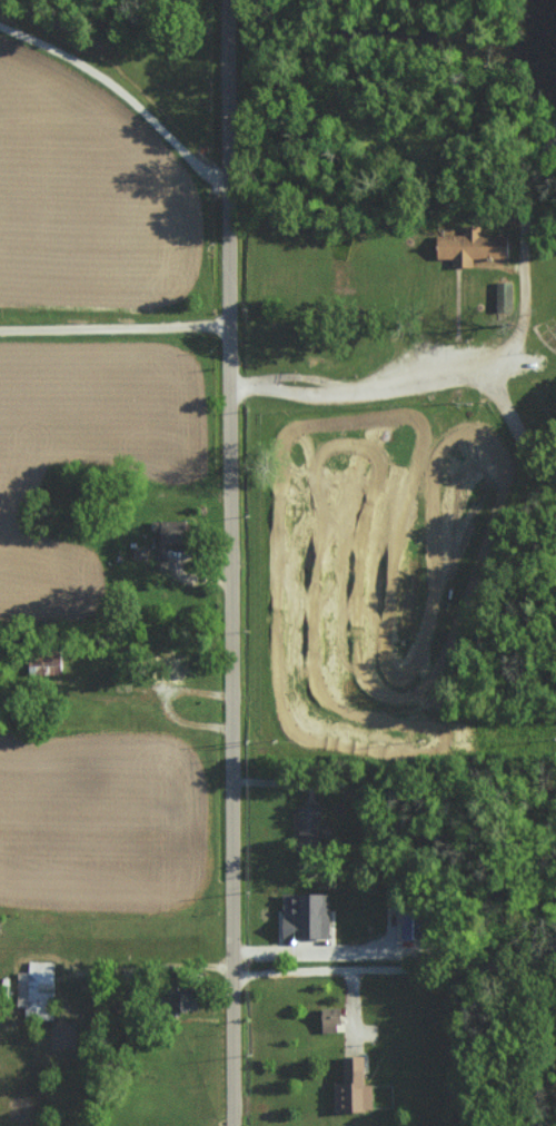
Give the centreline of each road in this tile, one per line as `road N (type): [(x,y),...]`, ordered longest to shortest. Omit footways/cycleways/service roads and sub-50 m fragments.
road 1 (residential): [(235,1125),(232,0)]
road 2 (residential): [(555,155),(534,188),(527,343),(497,387),(524,426),(555,442)]
road 3 (residential): [(236,384),(497,387)]

